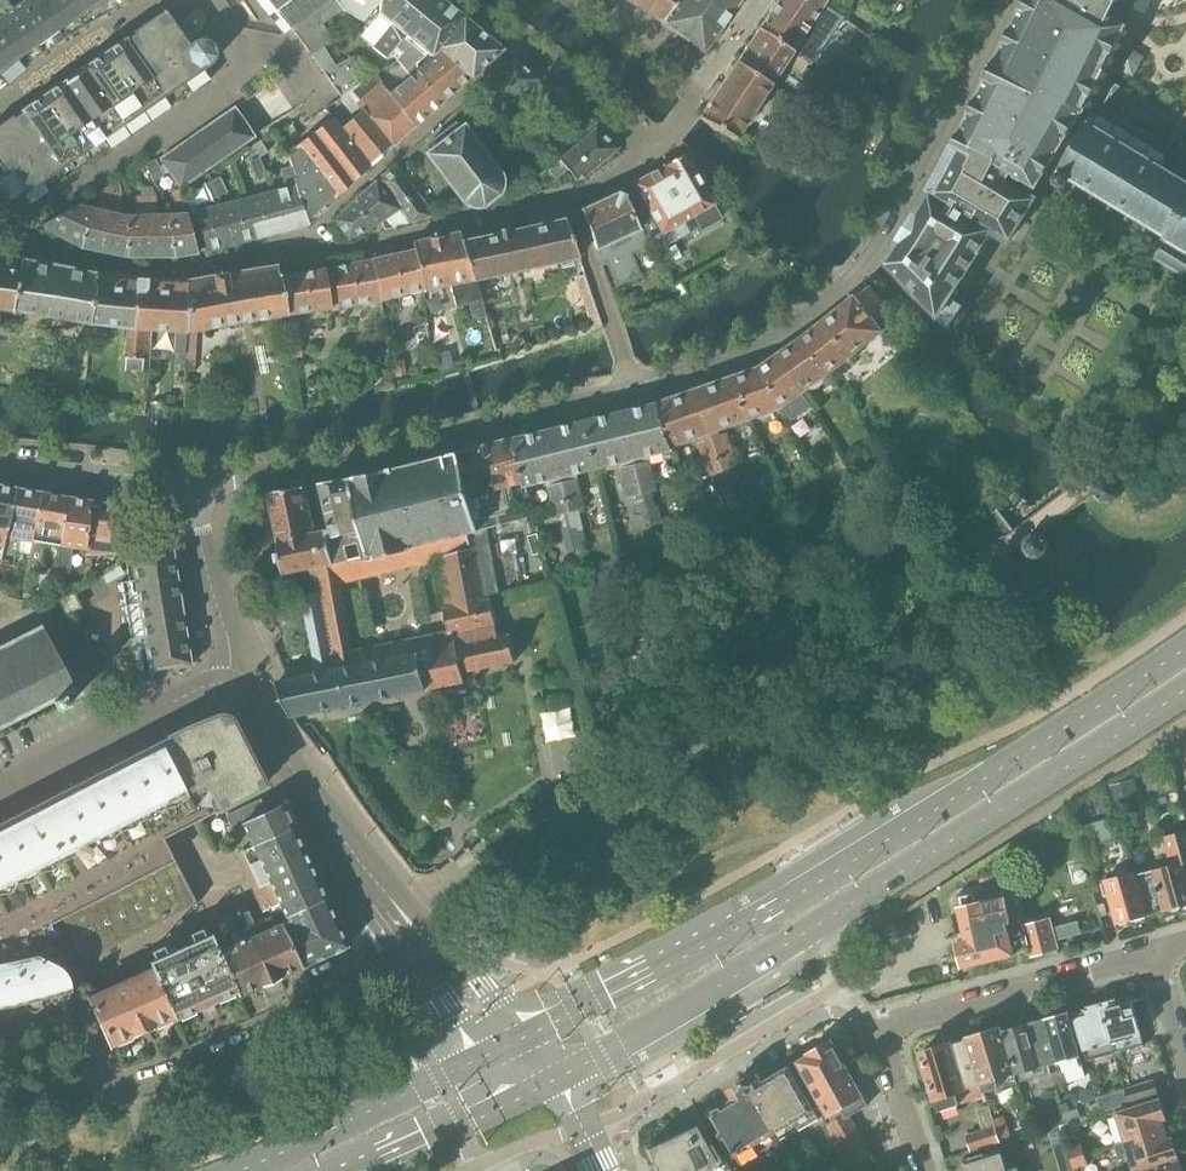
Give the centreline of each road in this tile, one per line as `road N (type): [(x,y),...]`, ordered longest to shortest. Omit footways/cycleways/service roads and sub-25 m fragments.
road 1 (residential): [(568,201),(350,245),(187,266),(131,266),(11,230),(242,73),(236,34),(215,0)]
road 2 (secondary): [(1185,647),(995,774),(518,1040)]
road 3 (residential): [(632,389),(770,335),(852,273),(873,250),(998,0)]
road 4 (residential): [(191,484),(419,441),(632,389)]
road 5 (residential): [(1157,953),(883,1032),(925,1170)]
road 6 (secondary): [(830,919),(1185,690)]
road 7 (residential): [(86,1015),(123,1089),(354,986),(405,942)]
road 8 (unclassified): [(581,1125),(658,1094),(830,990),(837,955),(830,919)]
road 9 (residential): [(405,942),(244,692),(228,685)]
road 10 (secondary): [(559,1078),(830,919)]
road 11 (secondary): [(478,1059),(316,1140),(230,1170)]
road 12 (residential): [(0,792),(200,689),(228,685)]
road 13 (residential): [(458,0),(633,153)]
road 14 (secondary): [(367,1170),(559,1078)]
road 15 (residential): [(228,685),(231,652),(191,484)]
road 16 (residential): [(568,201),(632,389)]
road 17 (residential): [(0,462),(191,484)]
road 18 (residential): [(700,83),(578,0)]
road 19 (unclassified): [(464,1170),(581,1125)]

